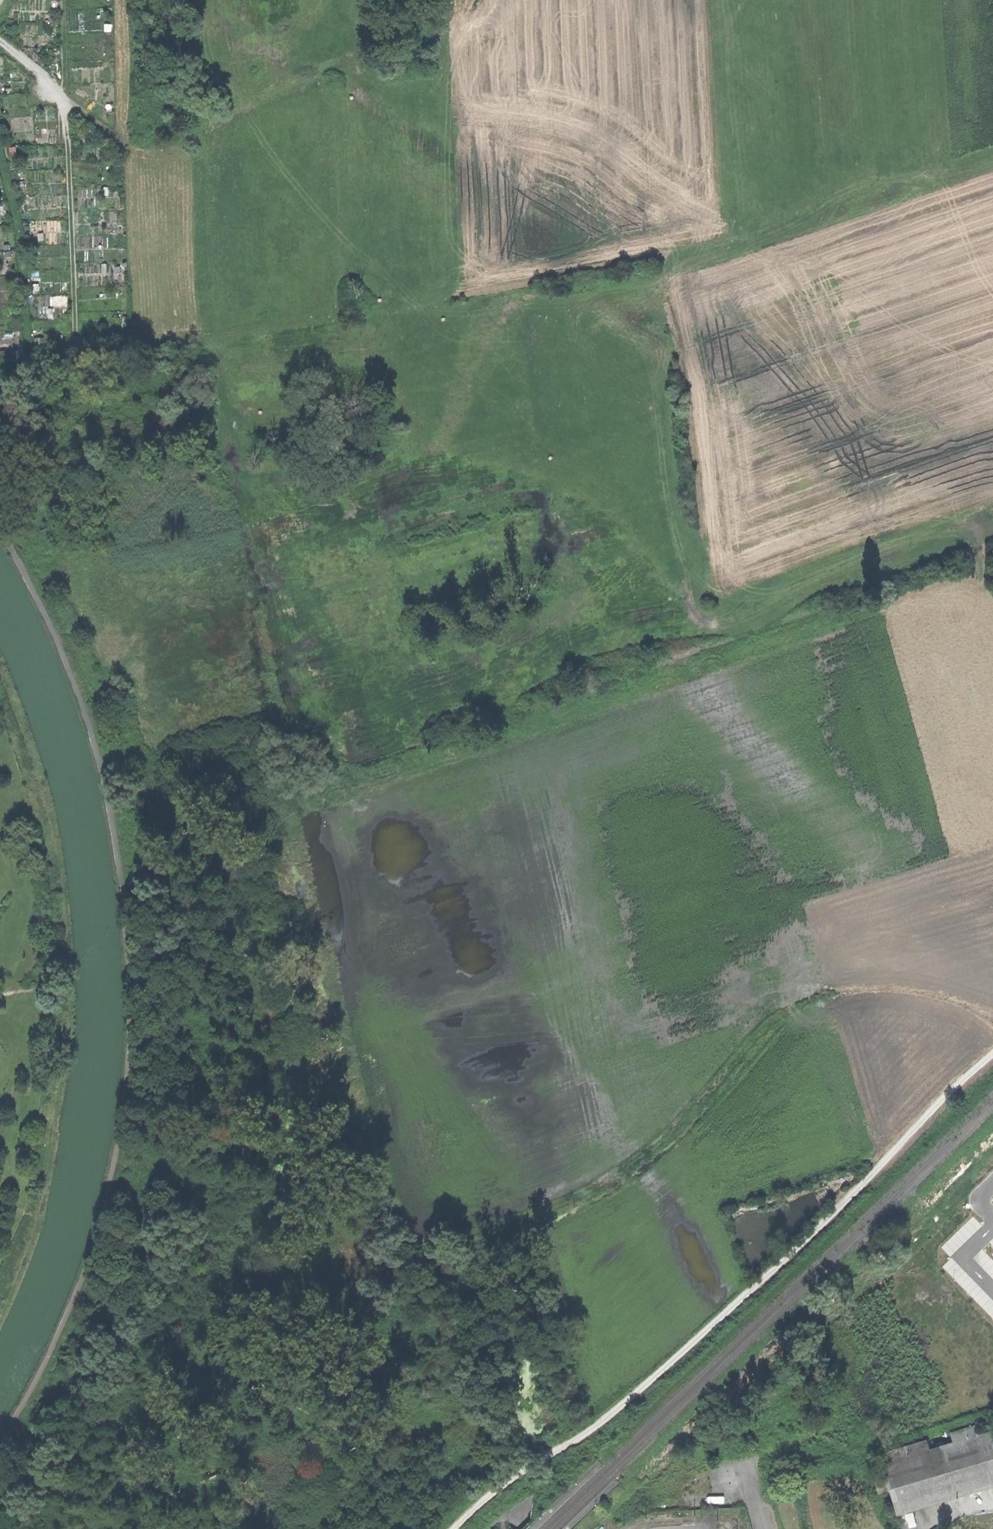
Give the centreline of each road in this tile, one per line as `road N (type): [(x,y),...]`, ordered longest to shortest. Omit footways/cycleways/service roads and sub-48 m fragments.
road 1 (track): [(451,1528),(521,1471),(615,1411),(748,1294),(992,1053)]

